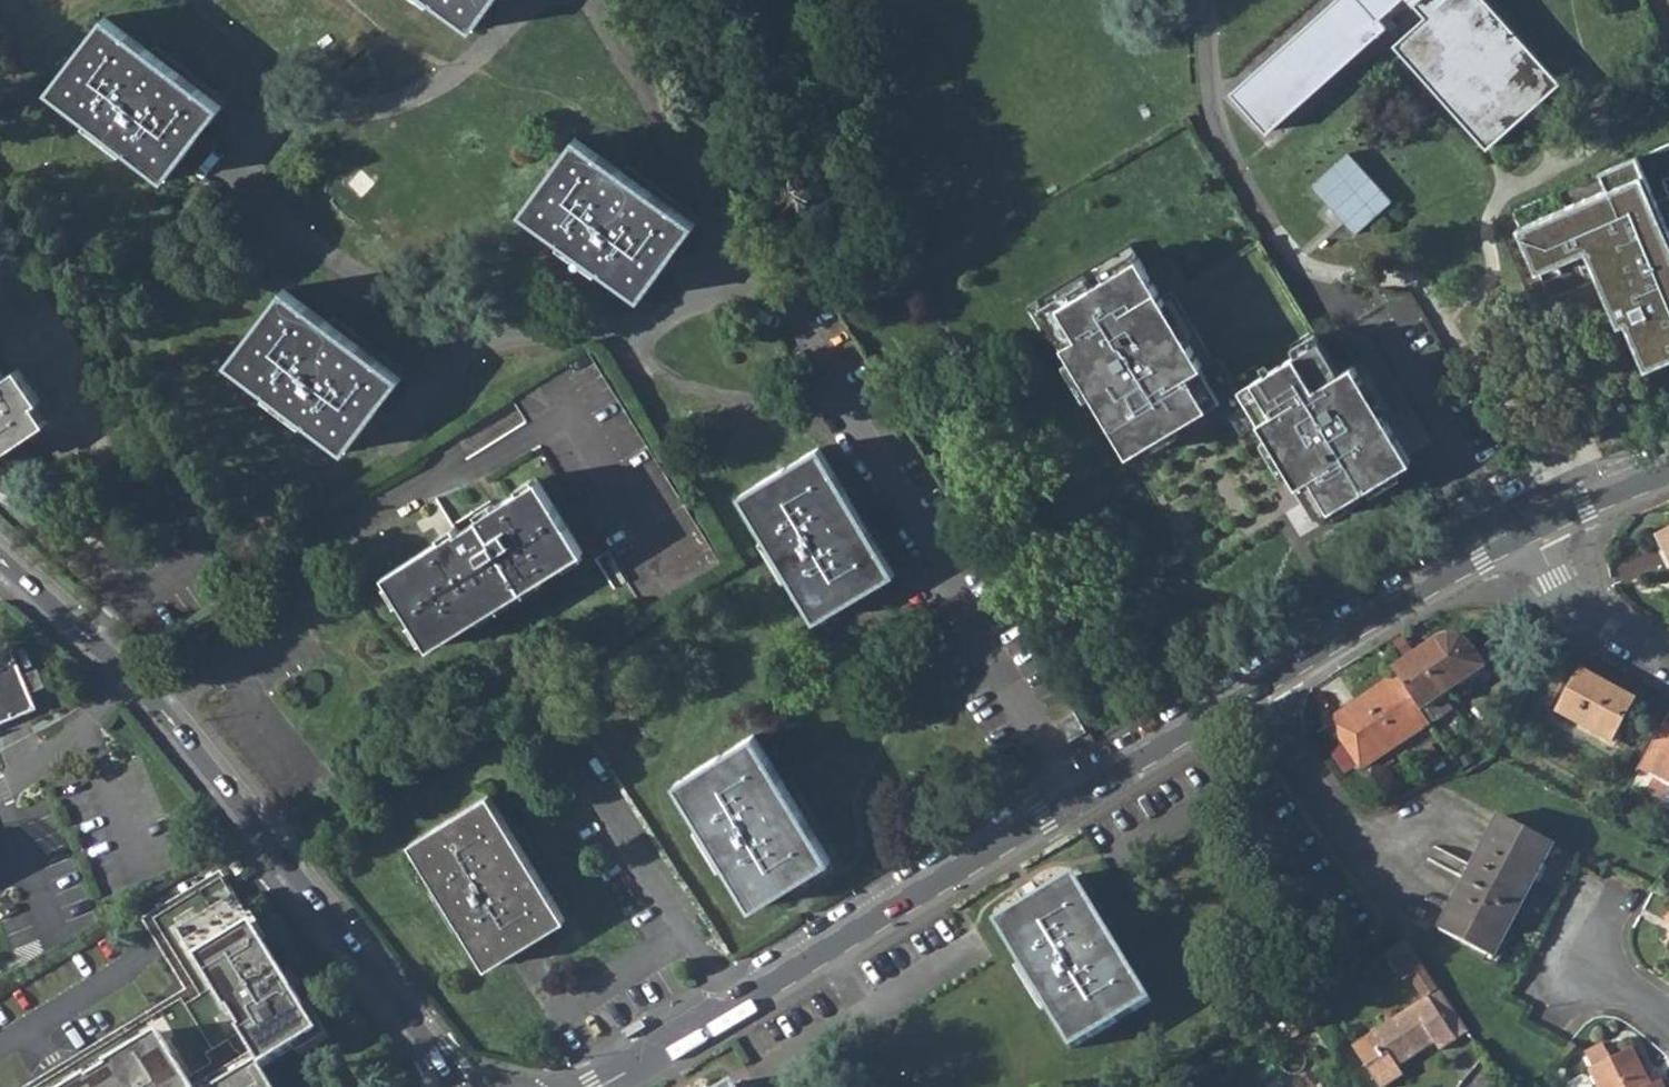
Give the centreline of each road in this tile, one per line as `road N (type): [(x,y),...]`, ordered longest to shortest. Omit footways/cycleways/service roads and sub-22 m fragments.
road 1 (residential): [(1243,696),(594,1086)]
road 2 (residential): [(0,556),(160,707),(458,1086)]
road 3 (residential): [(1530,532),(1243,696)]
road 4 (residential): [(1243,696),(1350,841),(1420,849),(1460,867)]
road 5 (residential): [(734,237),(856,427)]
road 6 (residential): [(1530,532),(1583,609),(1668,661)]
road 7 (residential): [(1668,474),(1530,532)]

